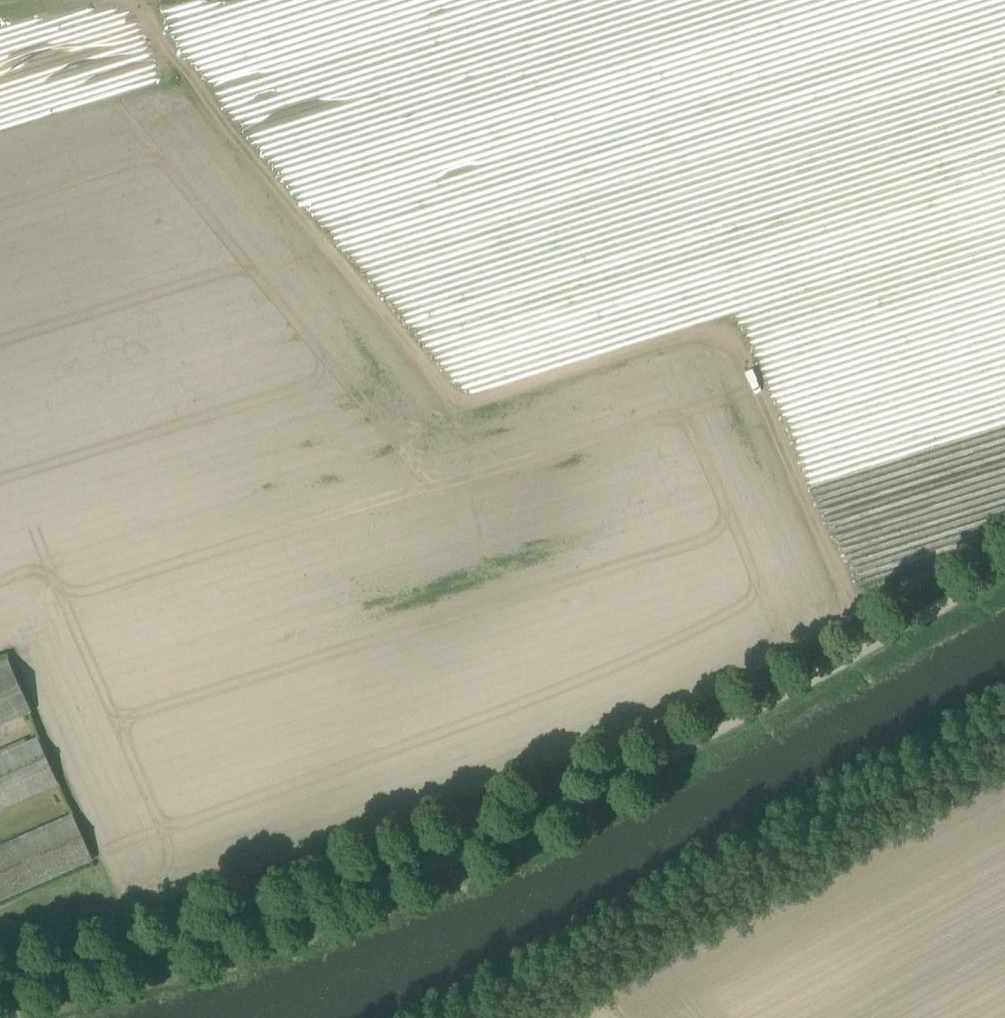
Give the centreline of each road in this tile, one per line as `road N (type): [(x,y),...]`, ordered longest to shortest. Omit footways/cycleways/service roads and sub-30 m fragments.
road 1 (unclassified): [(0,975),(318,906),(519,824),(1004,572)]
road 2 (track): [(468,1017),(1004,727)]

